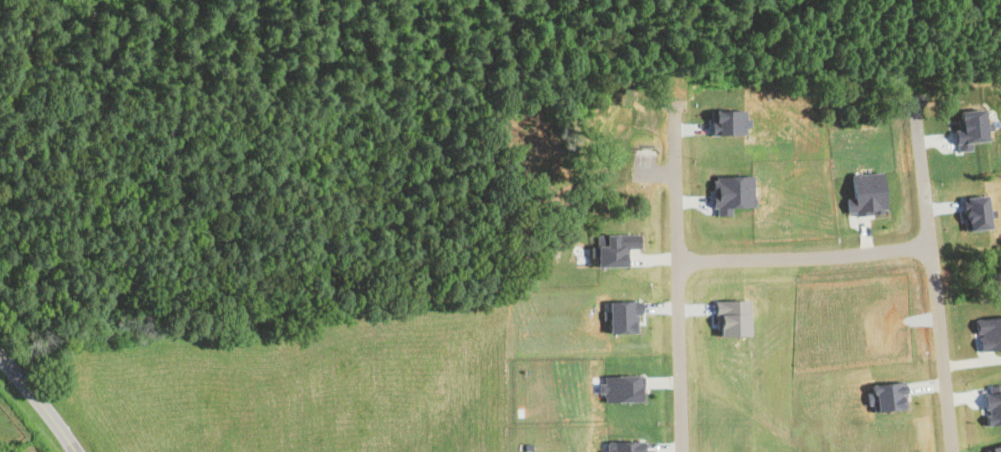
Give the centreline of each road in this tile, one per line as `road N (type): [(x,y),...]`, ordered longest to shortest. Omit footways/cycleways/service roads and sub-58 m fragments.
road 1 (residential): [(954,451),(915,109)]
road 2 (residential): [(673,108),(684,451)]
road 3 (residential): [(678,259),(827,257),(930,244)]
road 4 (residential): [(73,451),(0,354)]

